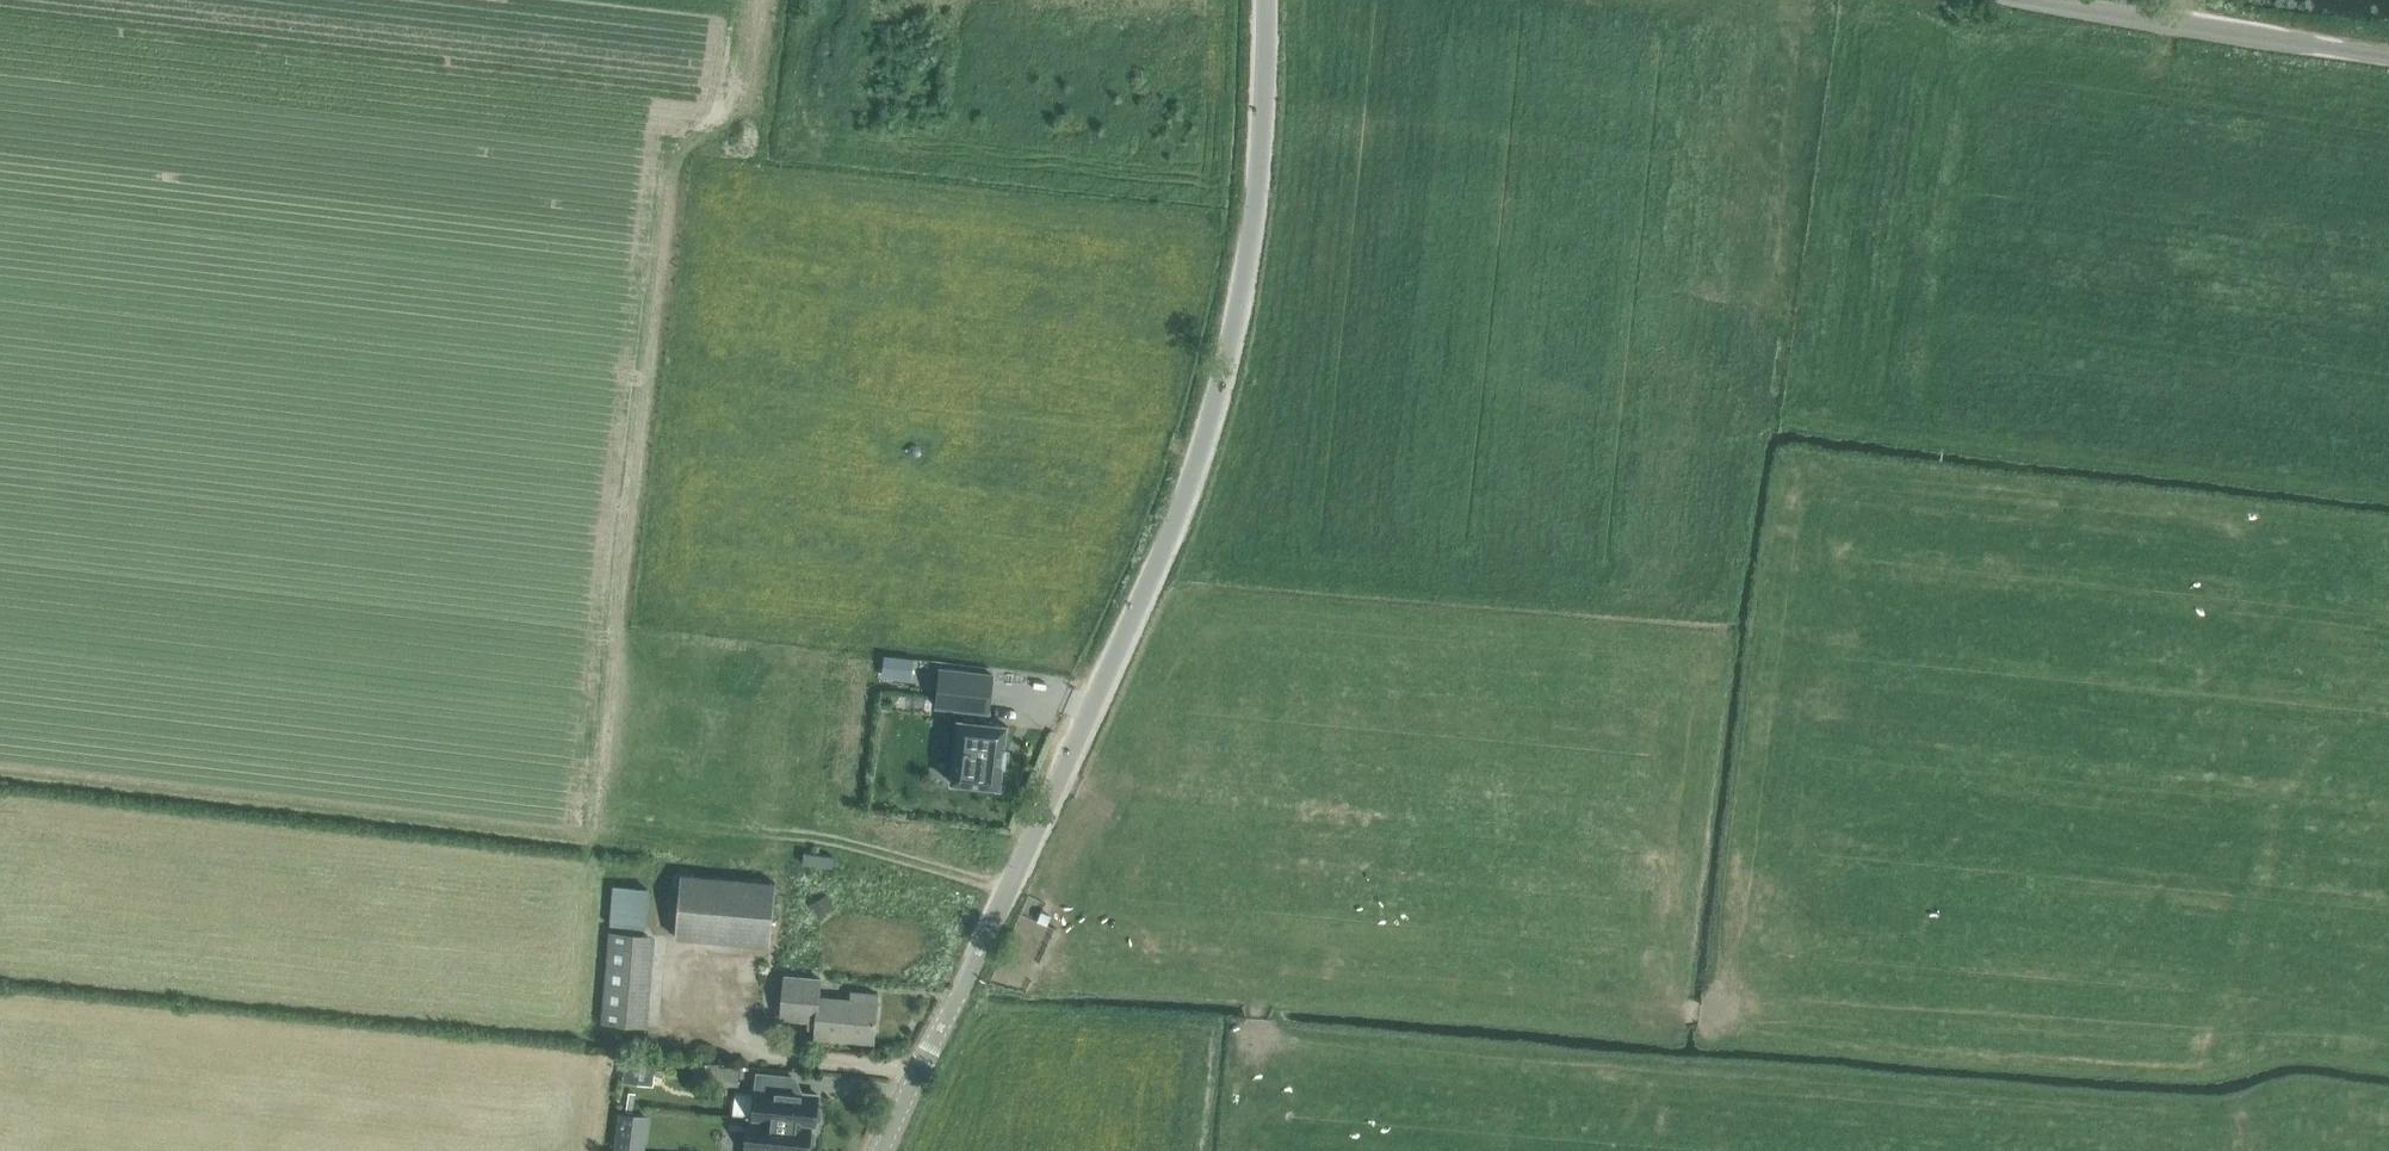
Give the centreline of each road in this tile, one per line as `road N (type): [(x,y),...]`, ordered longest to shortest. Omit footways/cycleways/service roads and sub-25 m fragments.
road 1 (unclassified): [(880,1150),(1193,475),(1254,216),(1264,0)]
road 2 (unclassified): [(2388,57),(2026,0)]

